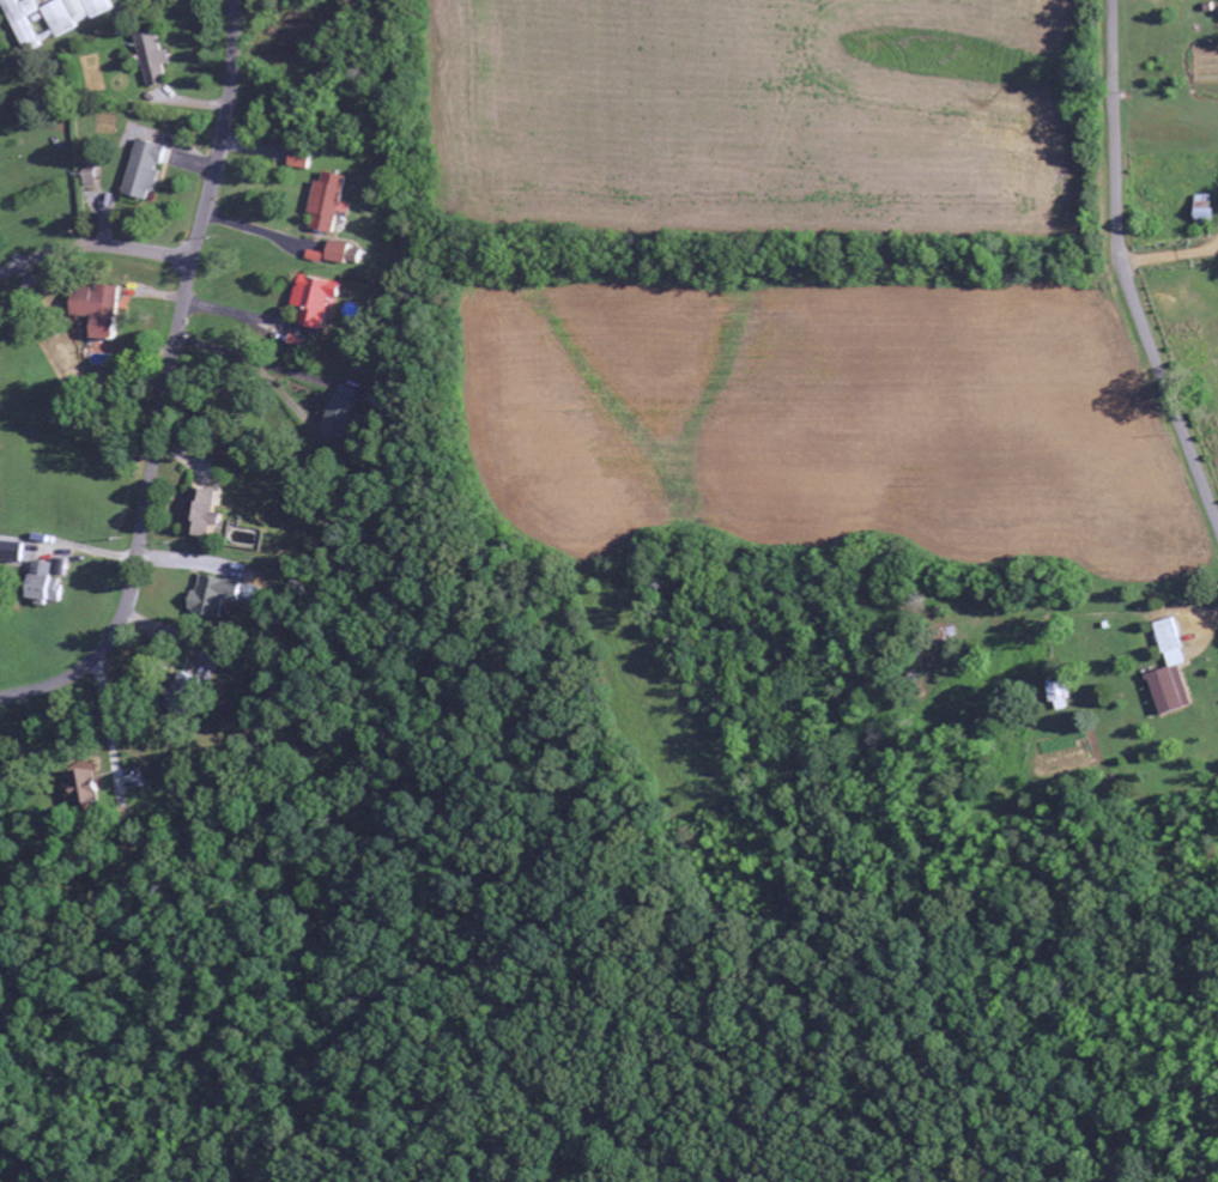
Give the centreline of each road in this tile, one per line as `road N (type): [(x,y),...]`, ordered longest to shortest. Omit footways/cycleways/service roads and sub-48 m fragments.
road 1 (residential): [(231,0),(226,111),(126,607),(115,631),(77,671),(0,695)]
road 2 (residential): [(1217,522),(1121,249),(1113,0)]
road 3 (residential): [(0,274),(92,244),(194,254)]

